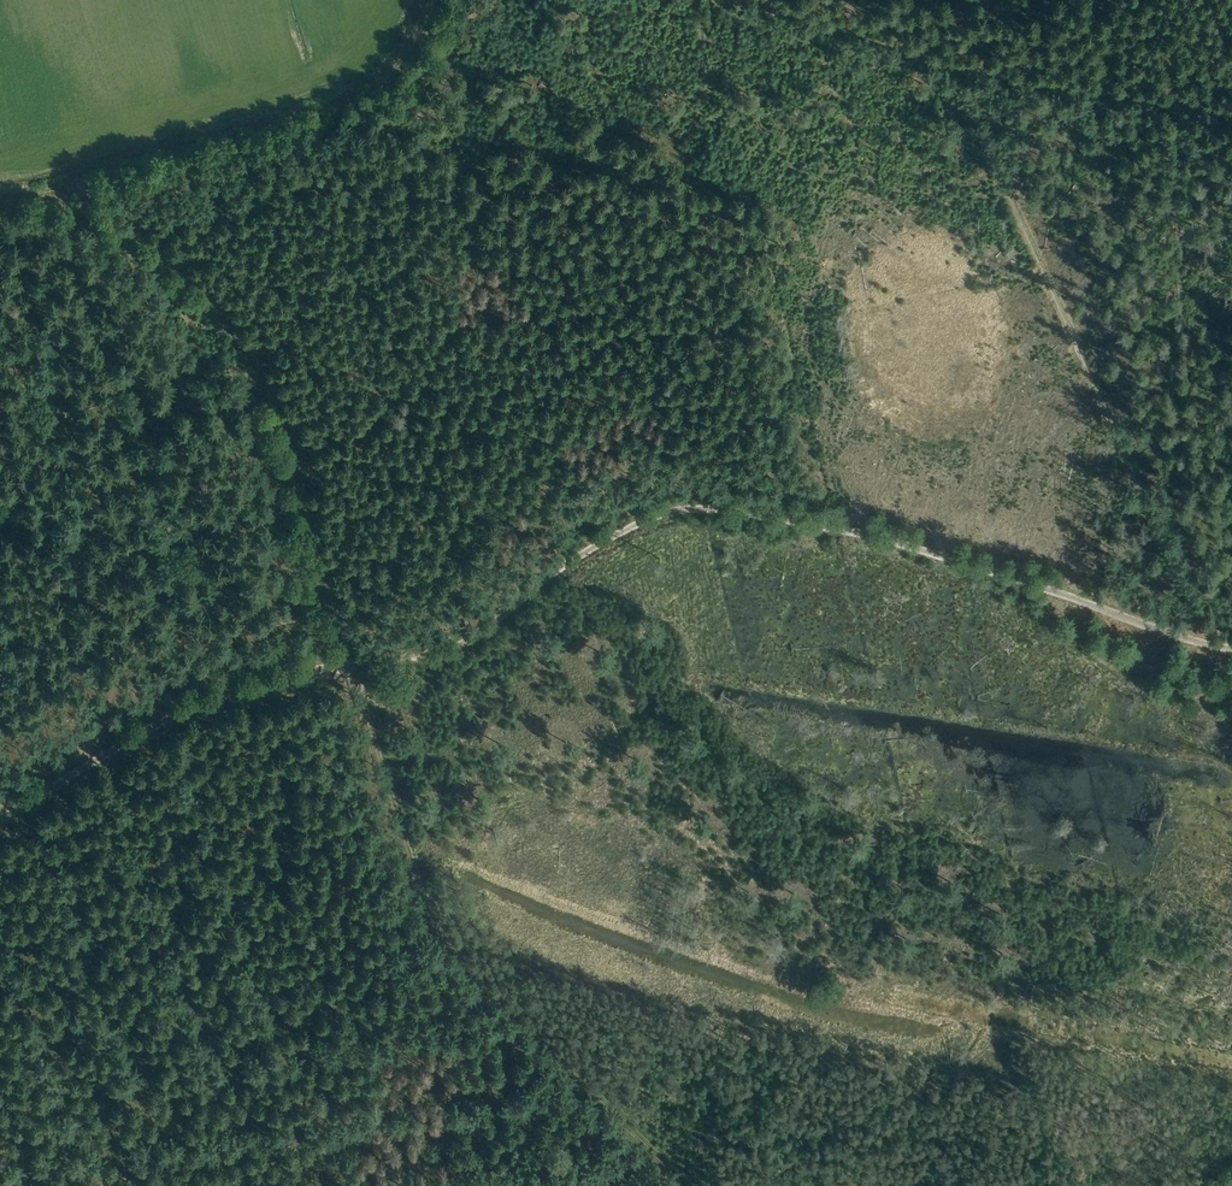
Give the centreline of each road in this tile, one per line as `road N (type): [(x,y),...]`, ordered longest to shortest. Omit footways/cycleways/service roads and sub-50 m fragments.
road 1 (track): [(0,823),(207,699),(443,652),(604,538),(685,507),(834,528),(1032,585),(1190,643),(1231,648)]
road 2 (track): [(688,1185),(462,961),(439,925),(252,362),(210,304),(147,245),(61,186)]
road 3 (track): [(1231,695),(948,64)]
road 4 (track): [(742,0),(948,64),(1231,104)]

